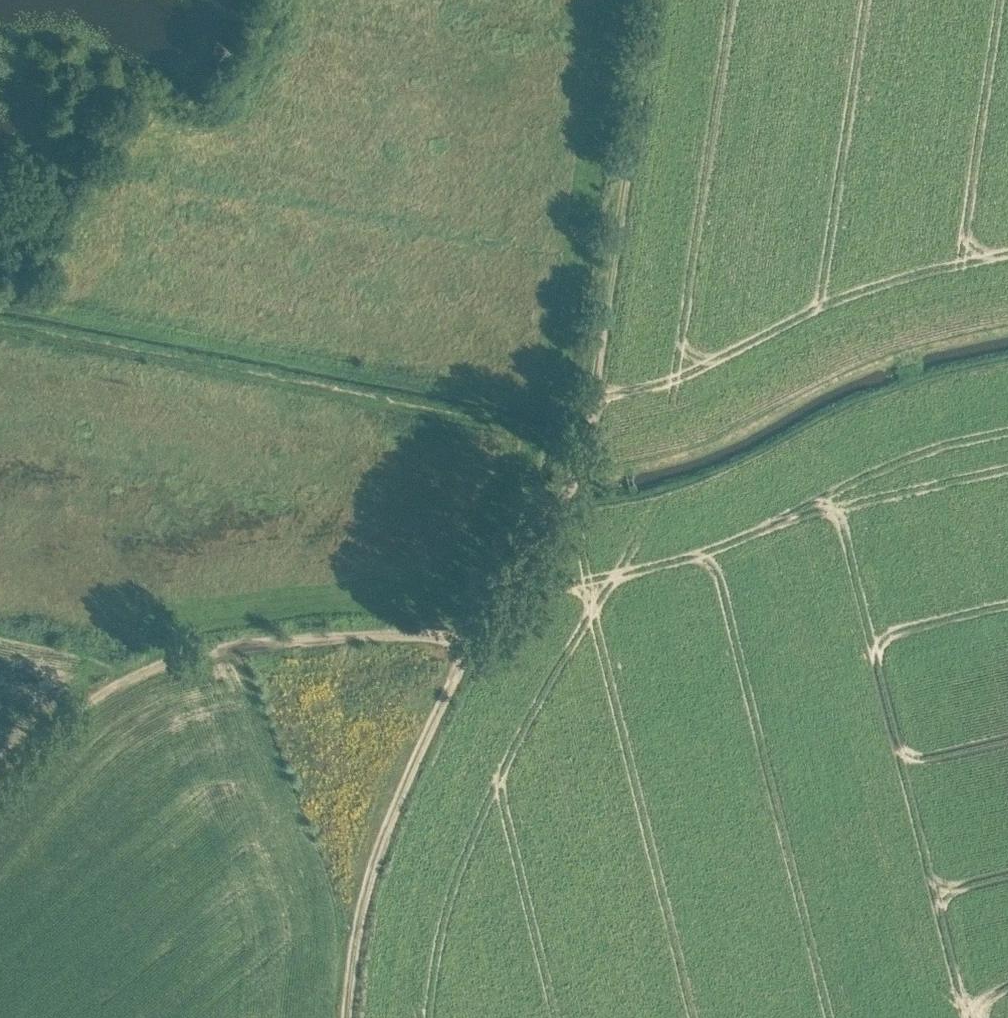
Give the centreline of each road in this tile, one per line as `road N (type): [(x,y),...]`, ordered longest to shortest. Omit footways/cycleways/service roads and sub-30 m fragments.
road 1 (track): [(662,0),(559,519),(485,626)]
road 2 (track): [(0,807),(102,690),(228,636),(485,626)]
road 3 (track): [(351,1017),(359,908),(426,739),(485,626)]

